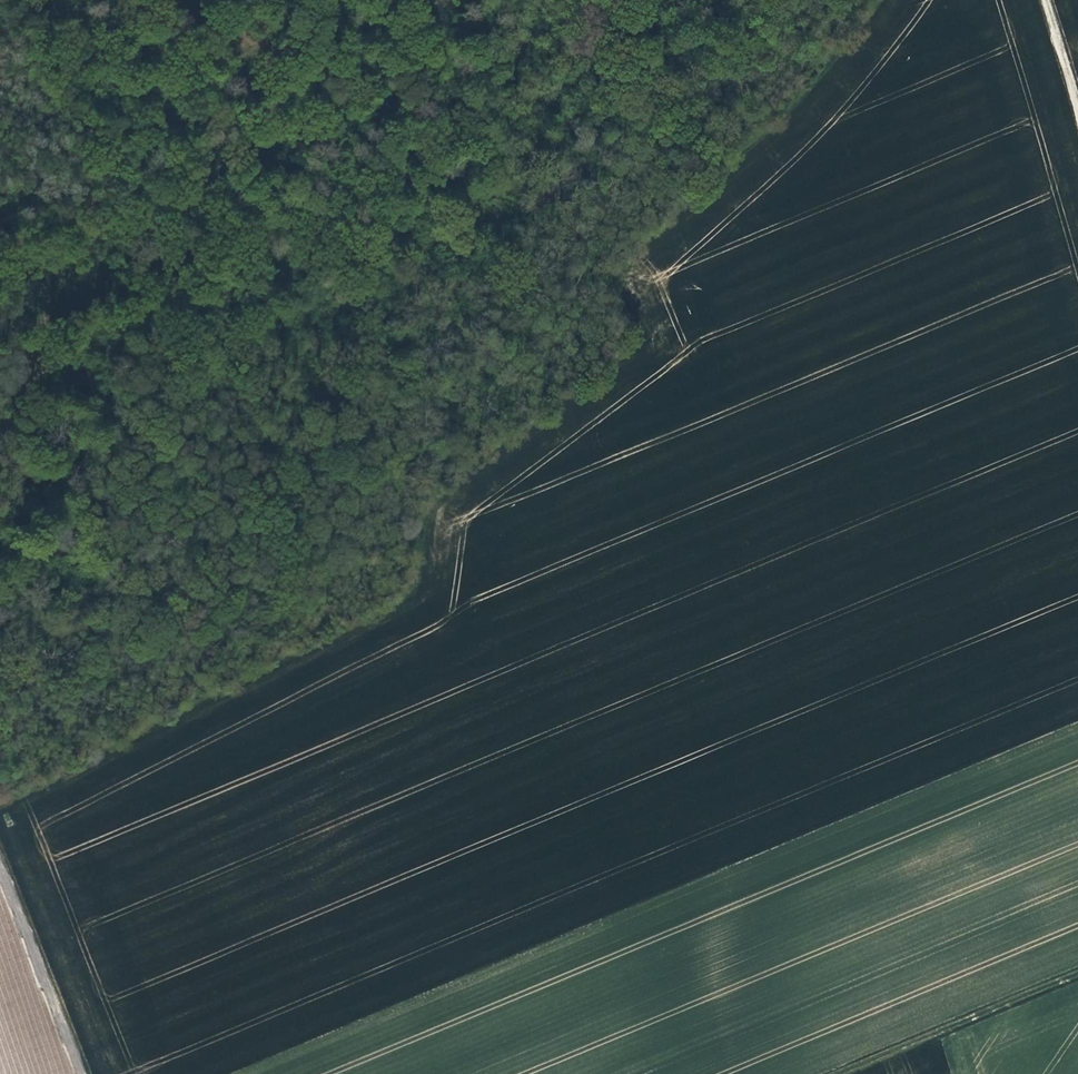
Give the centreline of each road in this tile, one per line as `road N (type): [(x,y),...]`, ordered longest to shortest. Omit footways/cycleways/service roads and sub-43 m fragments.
road 1 (track): [(428,0),(171,155),(0,240)]
road 2 (track): [(836,1073),(1077,973)]
road 3 (track): [(0,868),(81,1073)]

